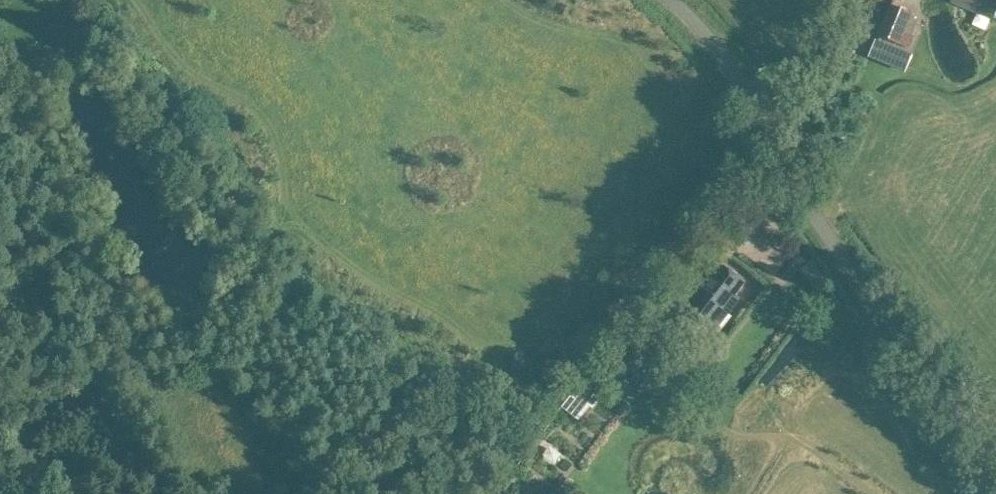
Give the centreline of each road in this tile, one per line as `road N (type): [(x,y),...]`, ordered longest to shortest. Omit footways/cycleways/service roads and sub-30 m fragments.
road 1 (unclassified): [(995,456),(922,363),(758,117)]
road 2 (unclassified): [(758,117),(714,27),(681,0)]
road 3 (unclassified): [(758,117),(824,0)]

